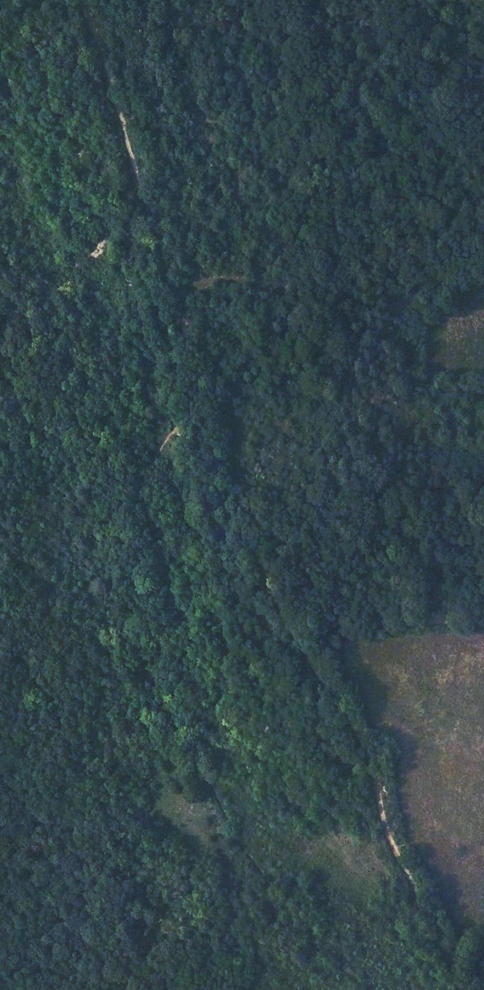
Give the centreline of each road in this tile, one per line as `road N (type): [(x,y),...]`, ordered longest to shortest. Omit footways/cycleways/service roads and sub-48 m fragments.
road 1 (track): [(122,120),(190,344),(228,508),(371,762),(384,821),(466,989)]
road 2 (track): [(483,620),(293,623)]
road 3 (track): [(82,0),(122,120)]

